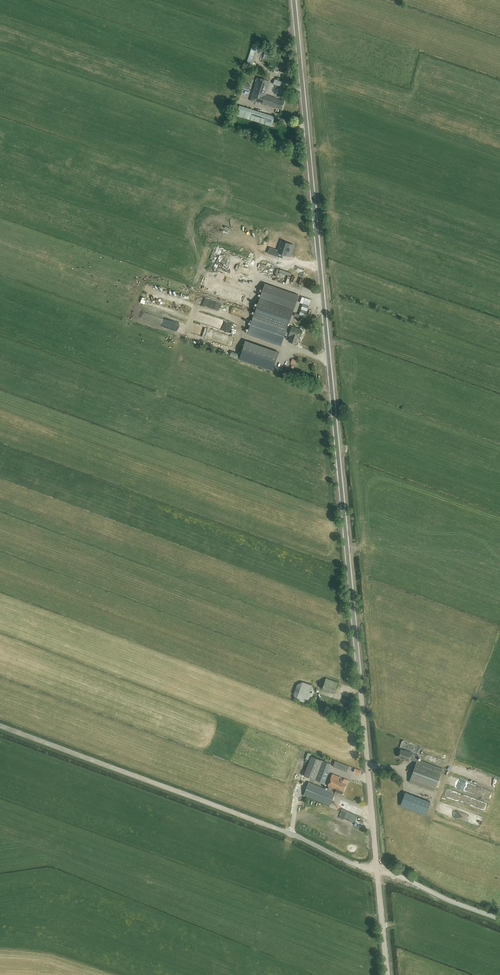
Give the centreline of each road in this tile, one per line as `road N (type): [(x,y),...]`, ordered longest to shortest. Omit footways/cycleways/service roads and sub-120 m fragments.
road 1 (unclassified): [(377,870),(294,0)]
road 2 (unclassified): [(377,870),(0,725)]
road 3 (unclassified): [(499,919),(377,870)]

